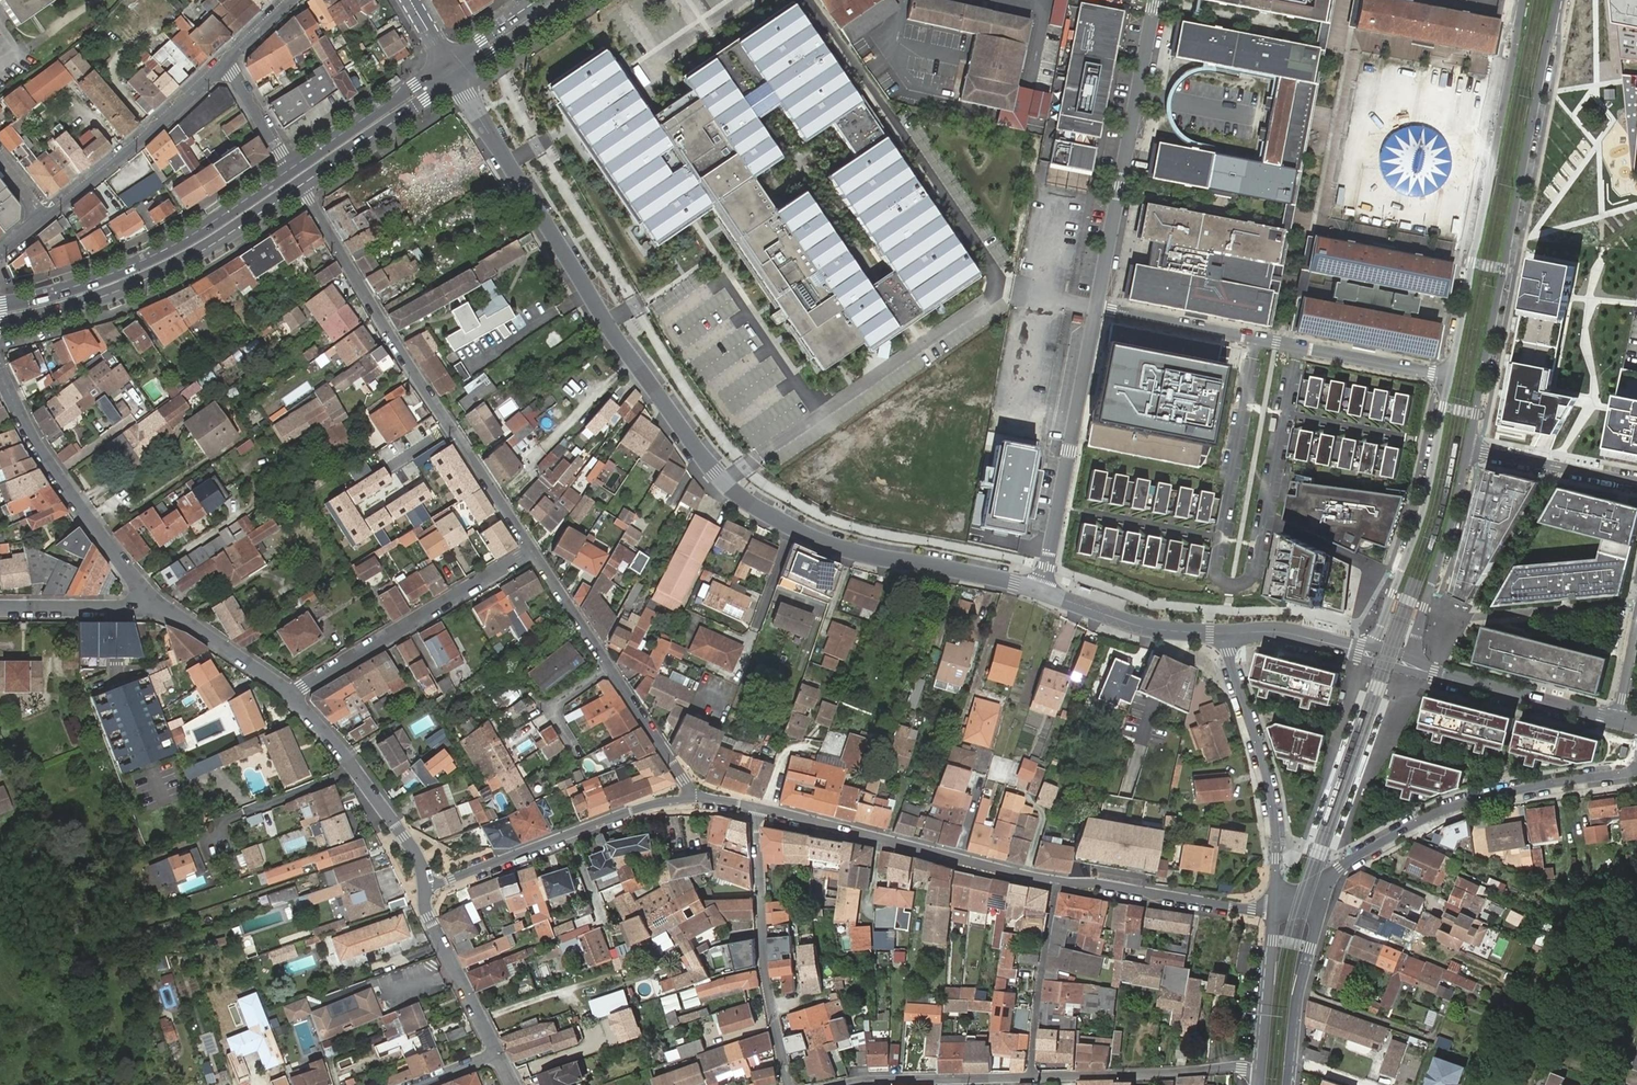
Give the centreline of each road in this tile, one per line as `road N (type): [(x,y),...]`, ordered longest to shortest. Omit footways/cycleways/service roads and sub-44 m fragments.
road 1 (residential): [(1039,591),(852,551),(738,495),(612,332),(457,79)]
road 2 (residential): [(1468,448),(1559,0)]
road 3 (residential): [(531,550),(300,185)]
road 4 (residential): [(1521,0),(1449,376)]
road 5 (residential): [(1320,910),(1341,867),(1417,823),(1516,789),(1636,766)]
road 6 (residential): [(1449,376),(1097,308)]
road 7 (primary): [(0,326),(146,279),(300,185)]
road 8 (primary): [(289,170),(146,259),(0,306)]
road 9 (residential): [(1155,0),(1097,308)]
road 10 (residential): [(1057,881),(763,809)]
road 11 (residential): [(689,798),(531,550)]
road 12 (residential): [(1097,308),(1039,591)]
road 13 (residential): [(289,697),(531,550)]
road 14 (residential): [(1228,633),(1276,831),(1274,910)]
road 15 (residential): [(1449,376),(1425,508),(1368,645)]
road 16 (residential): [(763,809),(756,826),(763,972),(790,1084)]
road 17 (residential): [(689,798),(425,882)]
road 18 (residential): [(147,599),(39,450),(0,373)]
road 19 (residential): [(225,63),(44,216)]
road 20 (residential): [(1031,1077),(1232,1066),(1259,1084)]
road 21 (residential): [(425,882),(414,849),(289,697)]
road 22 (residential): [(1416,661),(1468,448)]
road 23 (residential): [(1274,910),(1057,881)]
road 24 (residential): [(1057,881),(1031,1077)]
road 25 (residential): [(1228,633),(1143,627),(1039,591)]
road 26 (primary): [(447,62),(289,170)]
road 27 (primary): [(300,185),(457,79)]
road 28 (residential): [(1434,673),(1617,720)]
road 29 (residential): [(844,1084),(1031,1077)]
road 30 (residential): [(496,1052),(424,904),(425,882)]
road 31 (residential): [(1288,1084),(1298,992),(1320,910)]
road 32 (residential): [(1274,910),(1259,1084)]
road 33 (residential): [(289,697),(147,599)]
road 34 (residential): [(1468,448),(1636,483)]
road 35 (residential): [(0,609),(129,609),(147,599)]
road 36 (primary): [(457,79),(572,0)]
road 37 (residential): [(1228,633),(1284,633),(1359,649)]
road 38 (residential): [(225,63),(289,170)]

